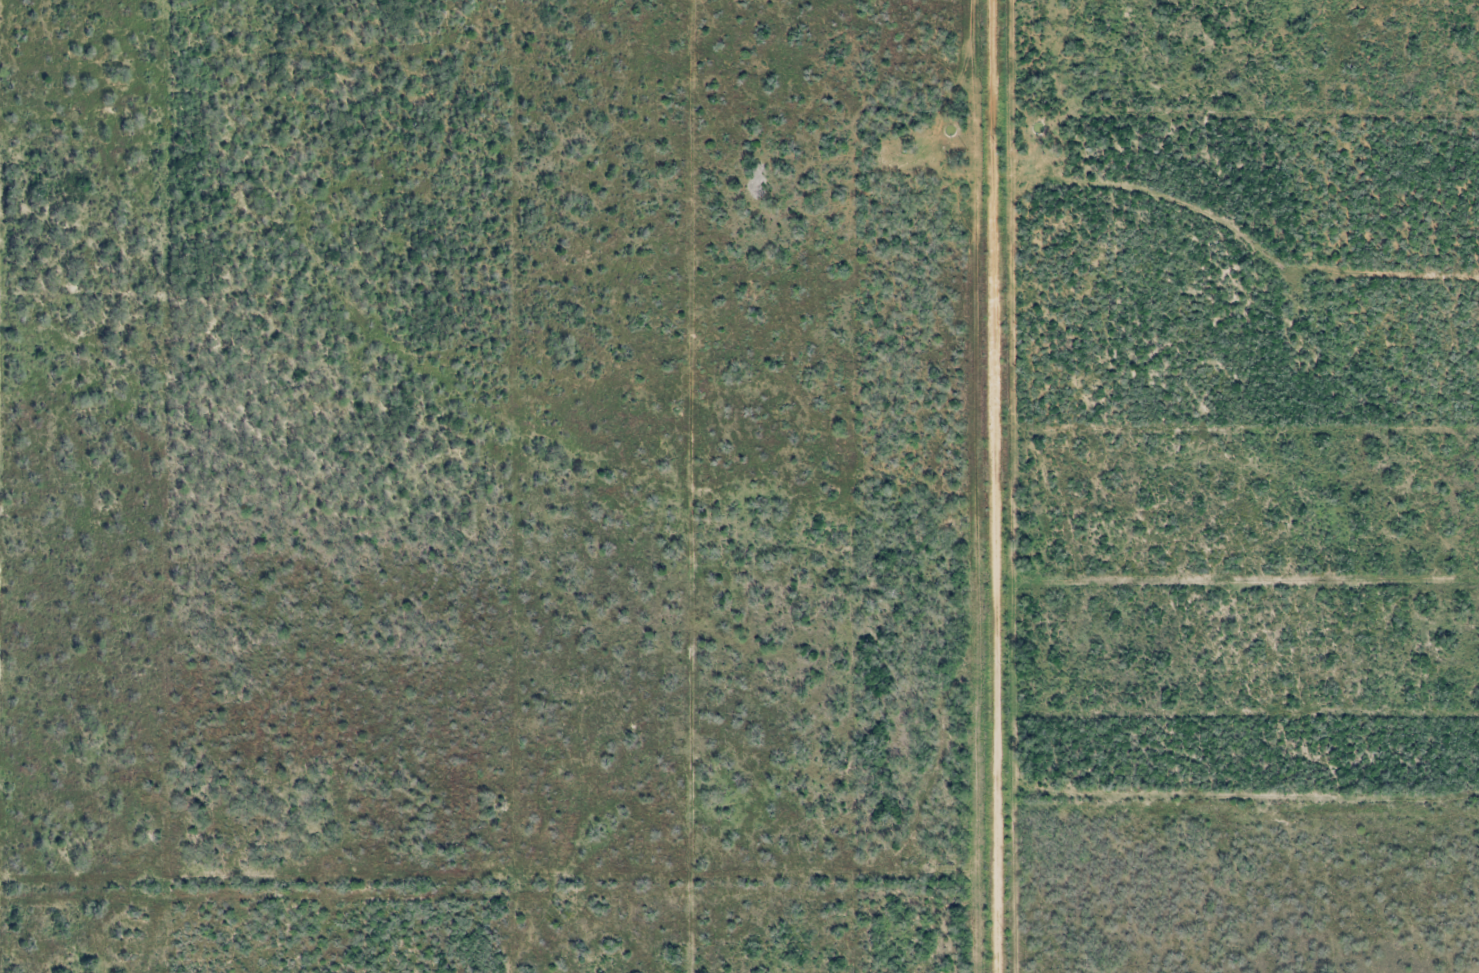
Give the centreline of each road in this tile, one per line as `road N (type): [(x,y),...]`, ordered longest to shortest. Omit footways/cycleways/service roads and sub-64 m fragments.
road 1 (residential): [(998,972),(993,0)]

